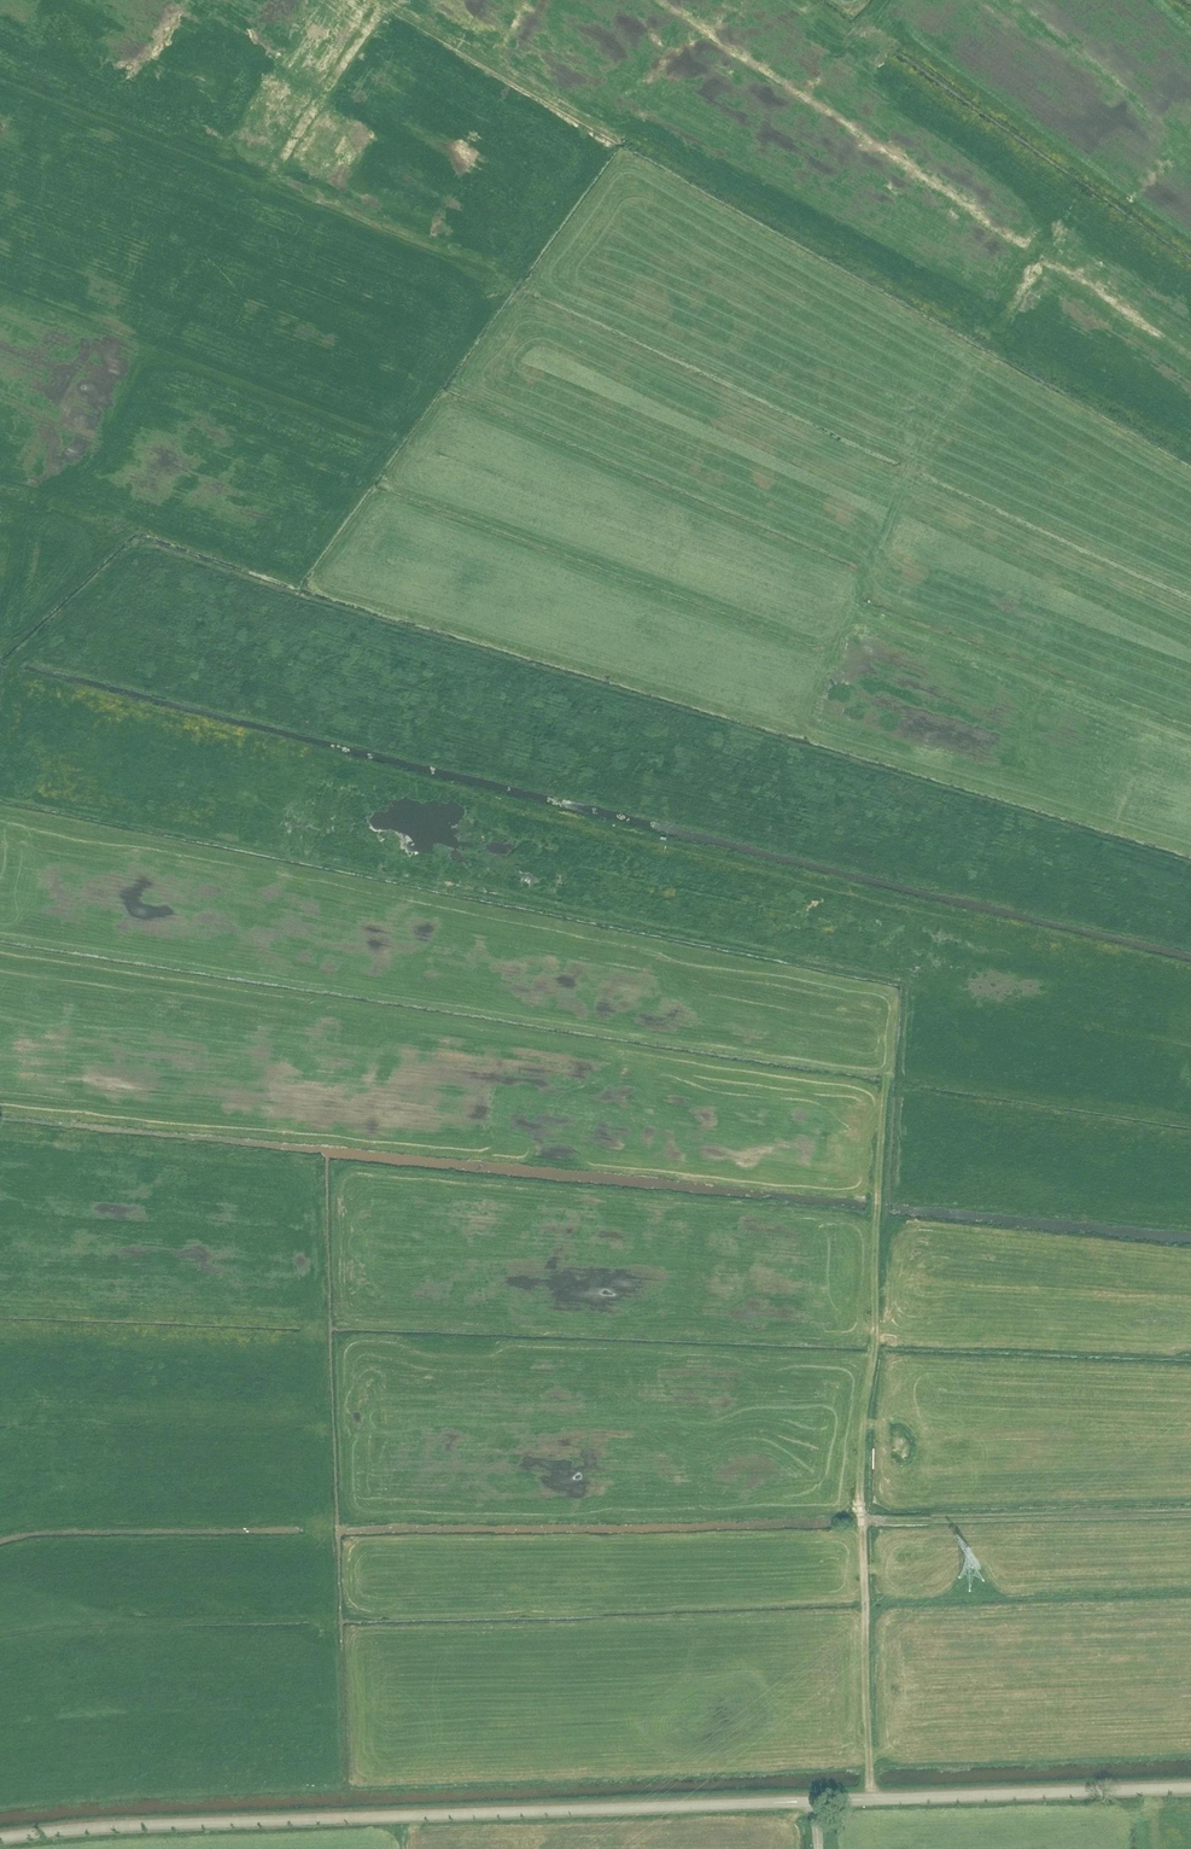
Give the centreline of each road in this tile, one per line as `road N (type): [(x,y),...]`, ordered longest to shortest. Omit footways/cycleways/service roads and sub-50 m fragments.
road 1 (unclassified): [(816,1801),(118,1827),(0,1839)]
road 2 (unclassified): [(816,1801),(1190,1788)]

